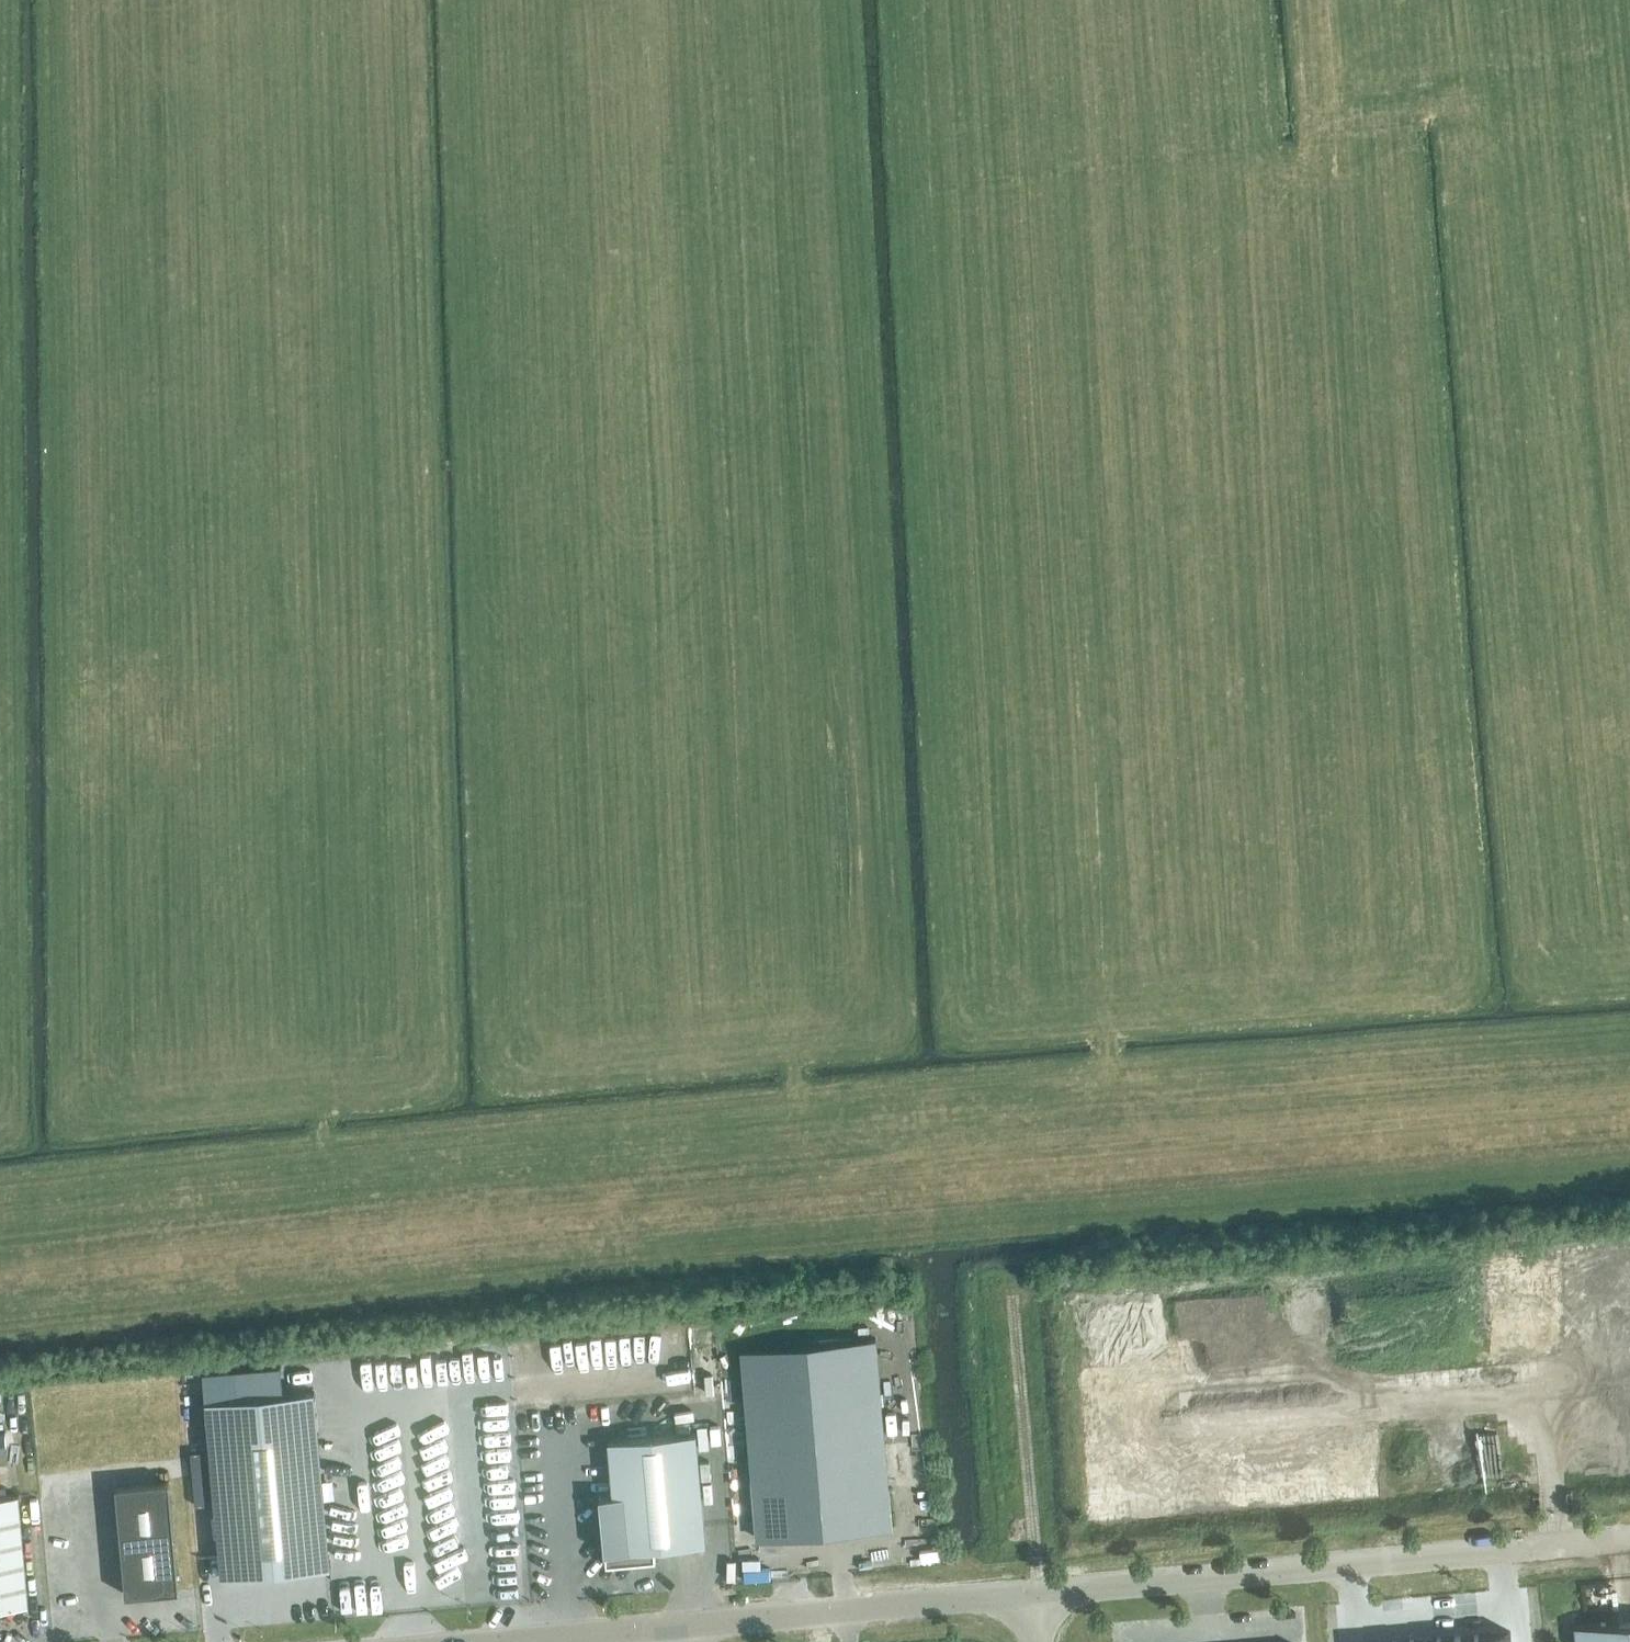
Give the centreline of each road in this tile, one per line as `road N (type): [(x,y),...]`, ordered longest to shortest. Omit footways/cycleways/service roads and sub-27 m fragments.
road 1 (unclassified): [(1038,1596),(1629,1539)]
road 2 (unclassified): [(494,1641),(1038,1596)]

